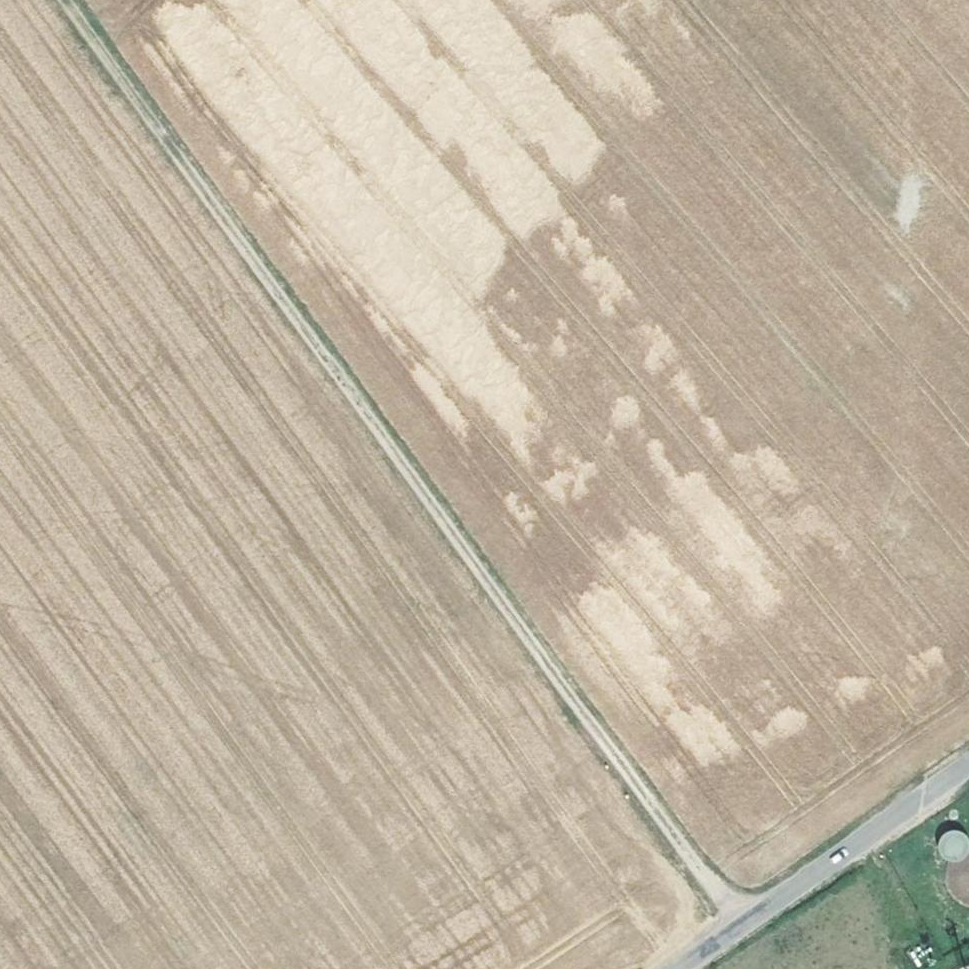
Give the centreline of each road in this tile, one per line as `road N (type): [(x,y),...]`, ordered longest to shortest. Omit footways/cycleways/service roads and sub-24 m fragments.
road 1 (track): [(51,0),(735,931)]
road 2 (unclassified): [(968,770),(678,968)]

